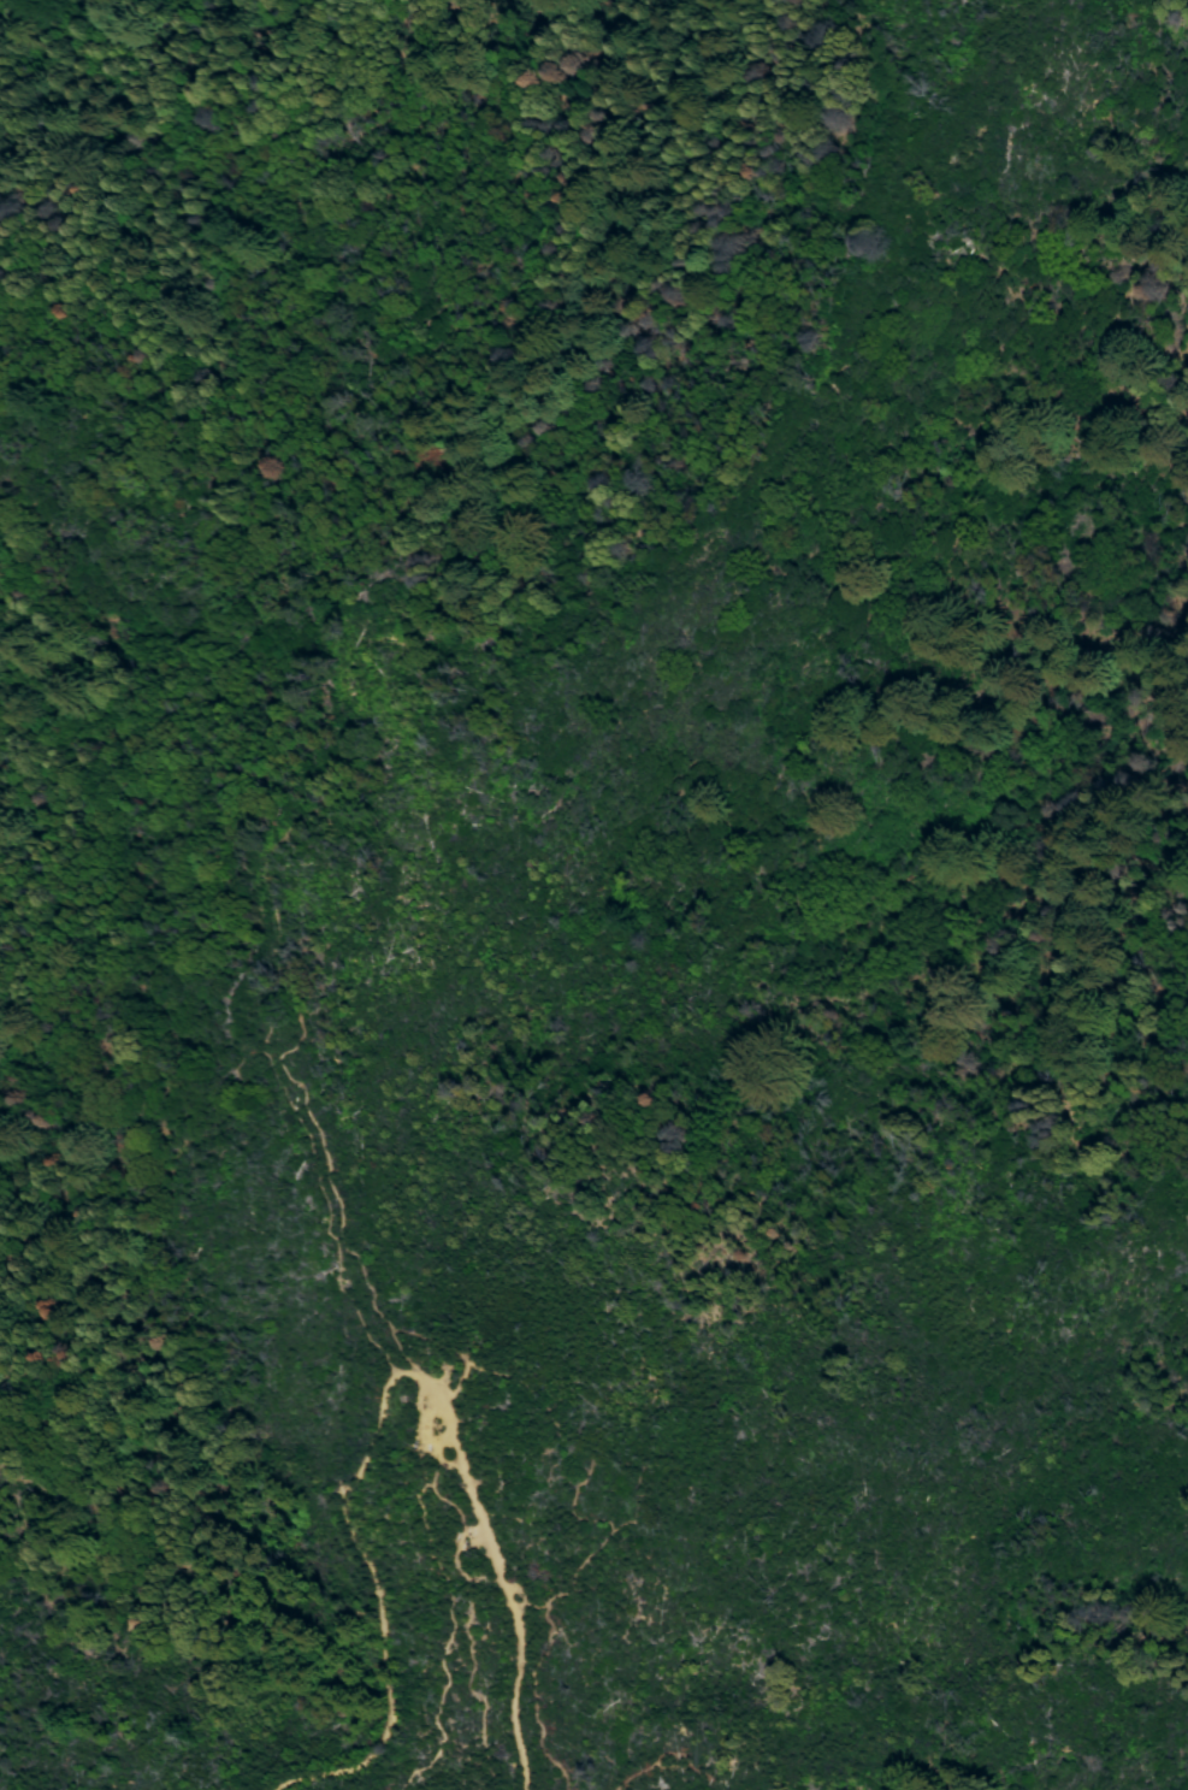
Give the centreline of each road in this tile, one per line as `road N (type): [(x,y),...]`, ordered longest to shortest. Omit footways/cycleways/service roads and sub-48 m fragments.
road 1 (track): [(524,1789),(512,1706),(518,1648),(455,1435),(436,1402),(404,1376),(389,1380),(378,1437),(339,1506),(371,1578),(383,1654)]

